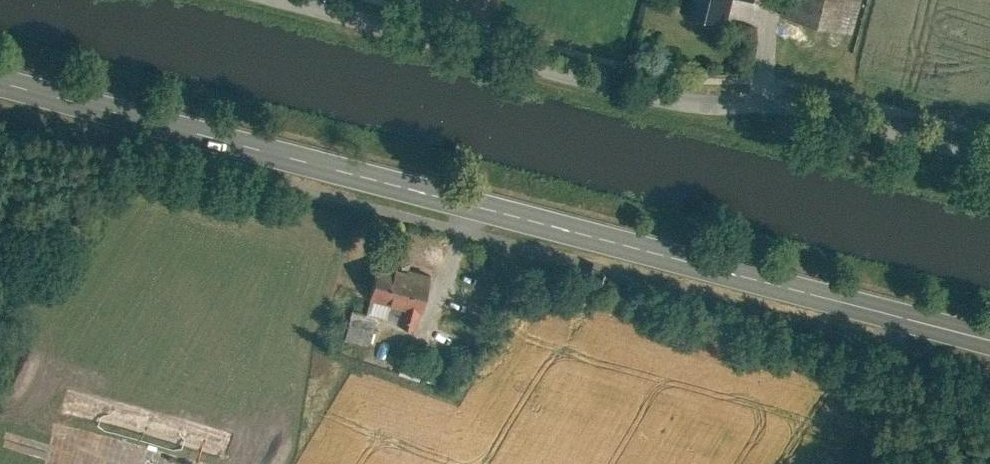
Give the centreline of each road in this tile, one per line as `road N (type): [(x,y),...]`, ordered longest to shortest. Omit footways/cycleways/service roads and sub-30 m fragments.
road 1 (primary): [(0,81),(989,341)]
road 2 (unclassified): [(306,0),(623,79),(800,90),(989,151)]

